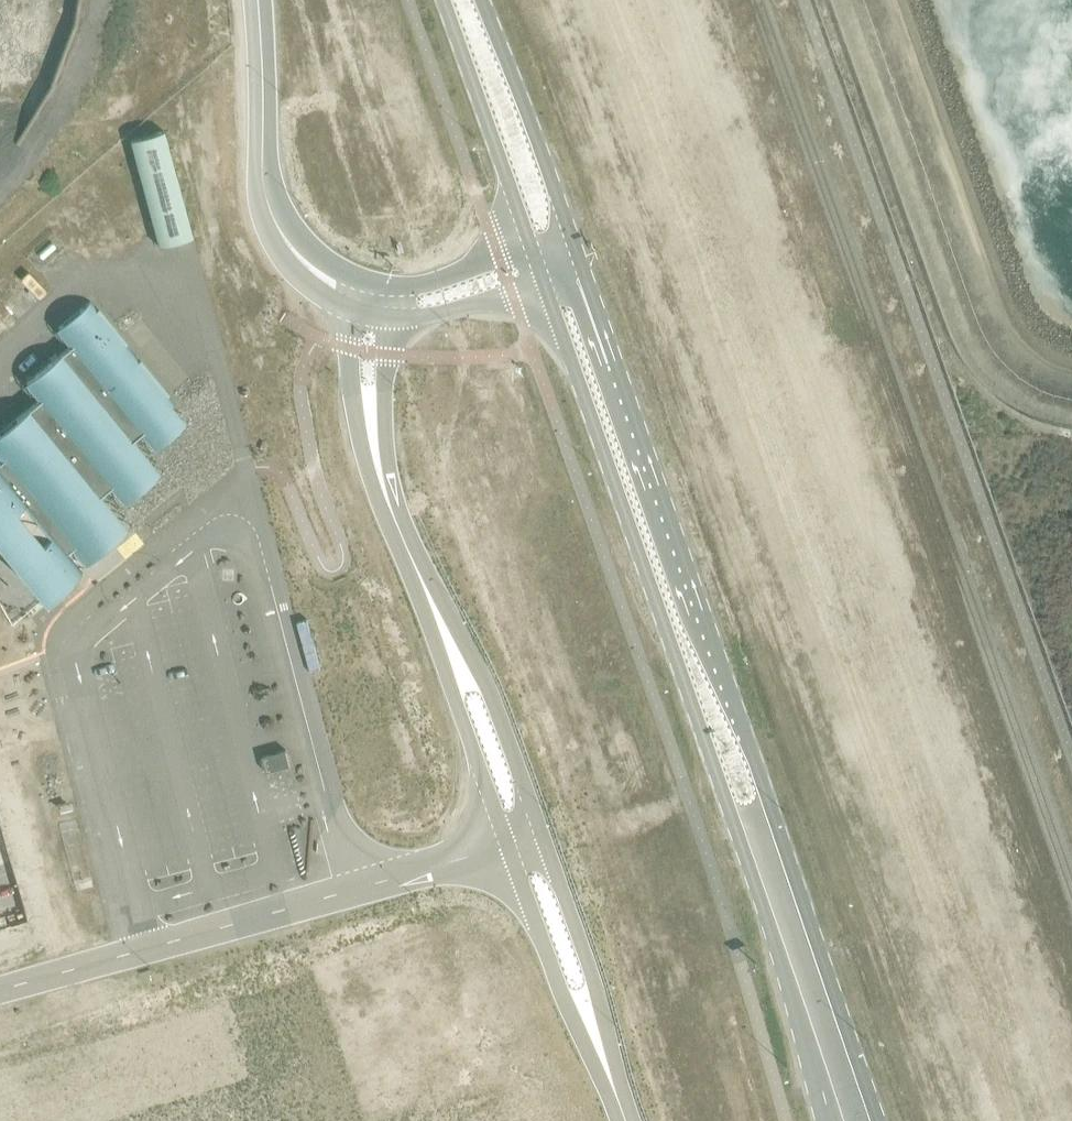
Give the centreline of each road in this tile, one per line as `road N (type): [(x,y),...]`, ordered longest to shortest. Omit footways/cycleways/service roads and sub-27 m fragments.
road 1 (secondary): [(878,1120),(576,252)]
road 2 (secondary): [(545,283),(766,910),(830,1120)]
road 3 (unclassified): [(231,530),(207,535),(74,645),(148,951)]
road 4 (unclassified): [(350,893),(267,572),(231,530)]
road 5 (unclassified): [(323,281),(285,242),(264,202),(258,0)]
road 6 (secondary): [(576,252),(483,0)]
road 7 (secondary): [(443,0),(531,250)]
road 8 (unclassified): [(543,837),(486,683),(445,631)]
road 9 (unclassified): [(507,847),(560,988),(602,1052)]
road 10 (unclassified): [(445,631),(454,693),(507,847)]
road 11 (unclassified): [(602,1052),(593,978),(543,837)]
road 12 (unclassified): [(148,951),(350,893)]
road 13 (unclassified): [(380,477),(445,631)]
road 14 (unclassified): [(358,314),(353,383),(380,477)]
road 15 (unclassified): [(384,319),(545,283)]
road 16 (unclassified): [(531,250),(416,286),(372,282)]
road 17 (unclassified): [(350,893),(507,847)]
road 18 (unclassified): [(380,477),(384,319)]
road 19 (unclassified): [(0,991),(148,951)]

